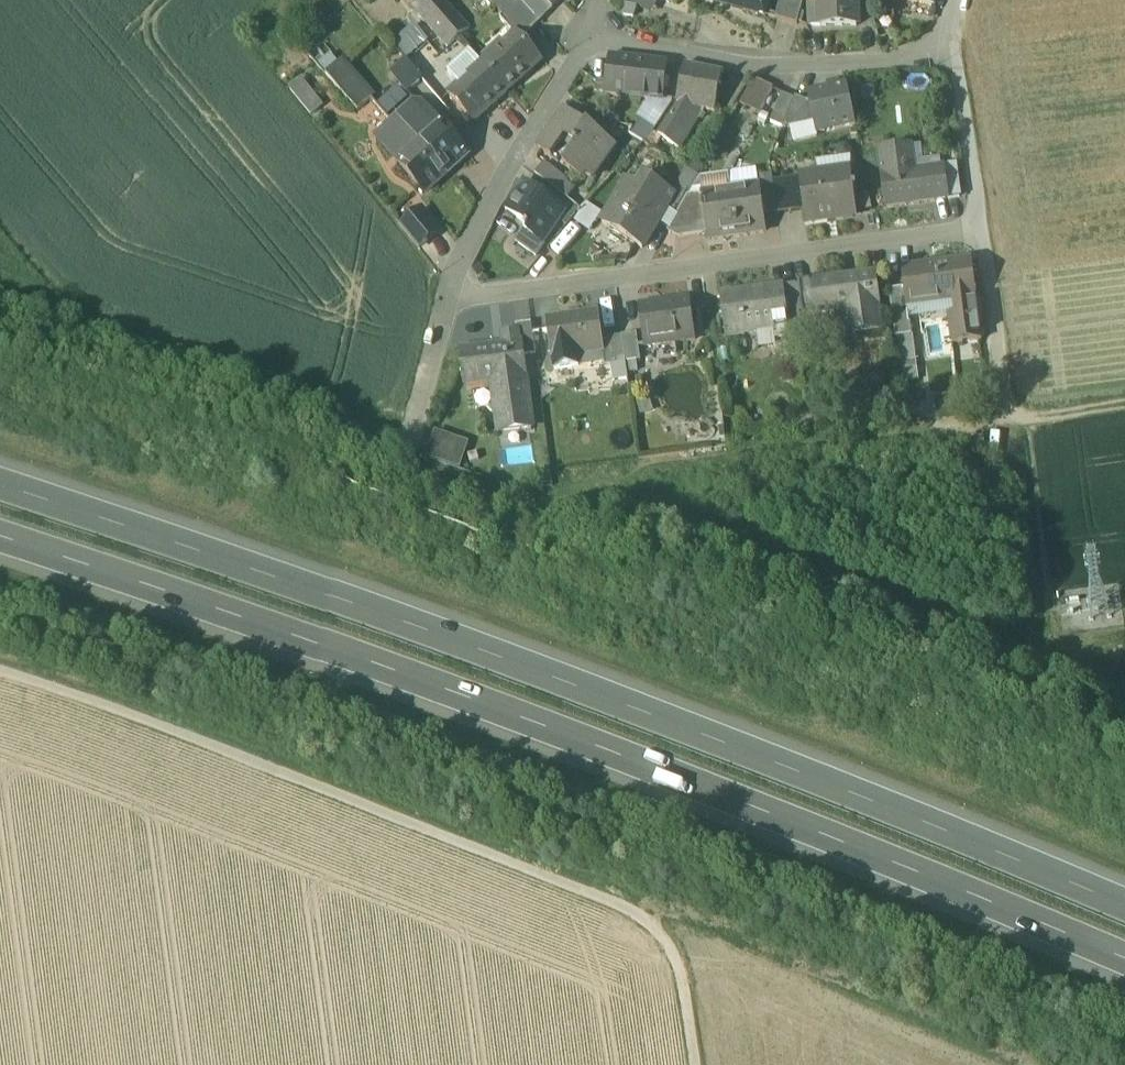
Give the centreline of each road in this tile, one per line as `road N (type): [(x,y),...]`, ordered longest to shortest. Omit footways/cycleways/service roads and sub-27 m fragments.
road 1 (motorway): [(0,530),(640,756),(1124,965)]
road 2 (motorway): [(1124,911),(638,700),(0,477)]
road 3 (track): [(693,1064),(680,971),(637,913),(0,672)]
road 4 (residential): [(447,298),(979,230),(952,49)]
road 5 (residential): [(594,40),(726,65),(830,69),(952,49)]
road 6 (track): [(1124,401),(1007,417),(979,230)]
road 7 (residential): [(447,298),(501,177),(594,40)]
road 8 (residential): [(414,431),(447,298)]

